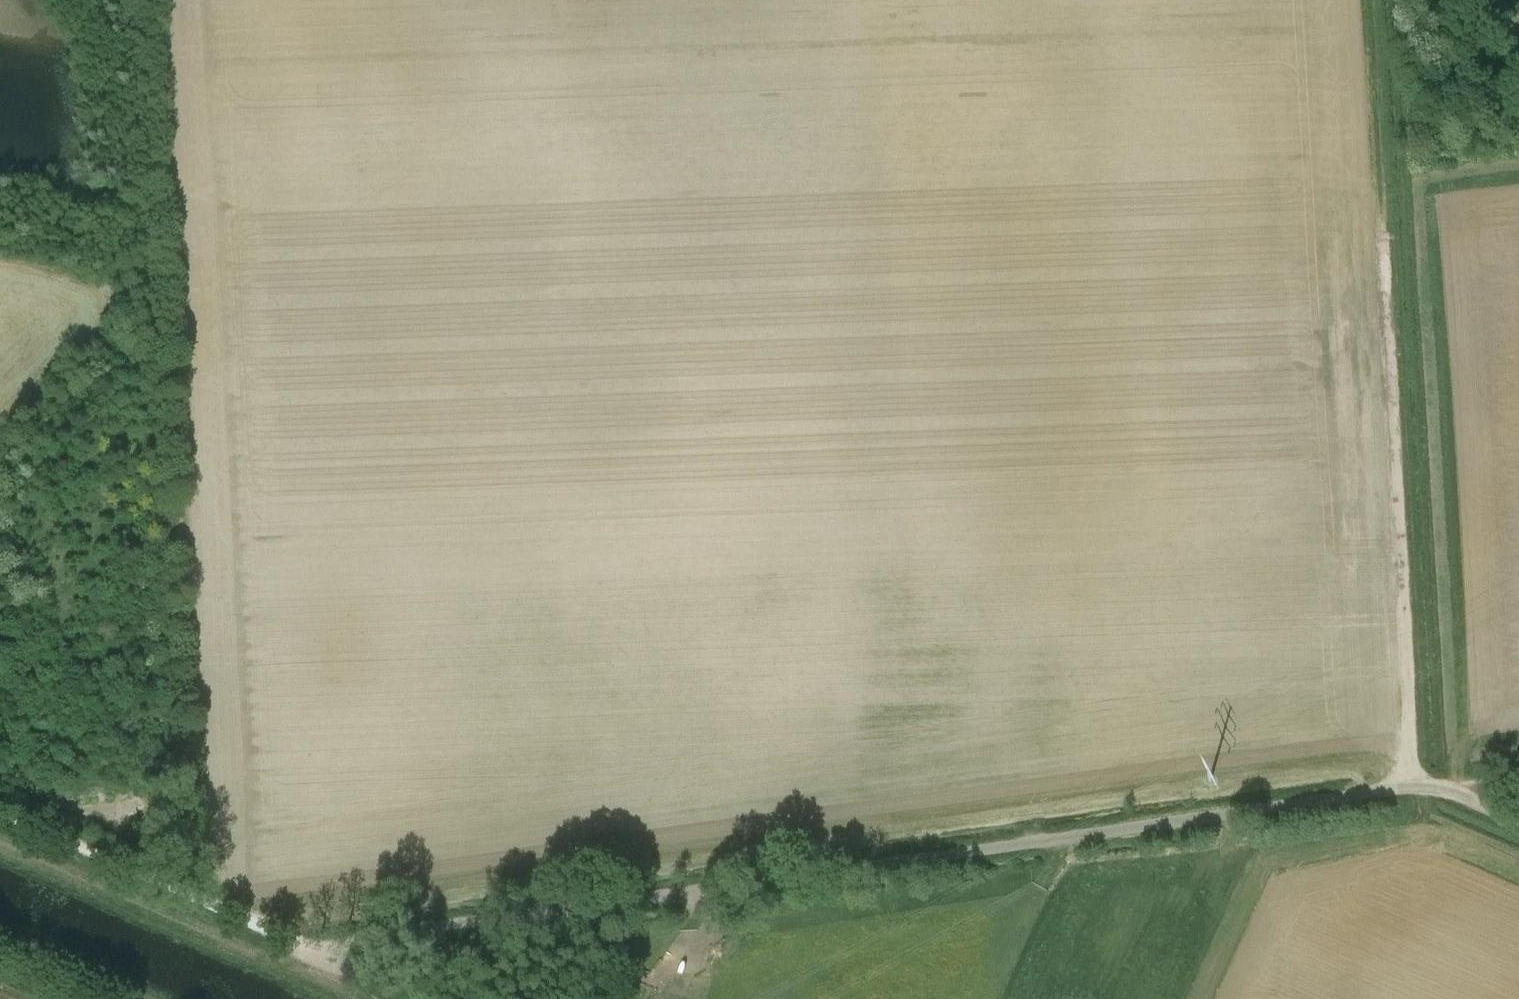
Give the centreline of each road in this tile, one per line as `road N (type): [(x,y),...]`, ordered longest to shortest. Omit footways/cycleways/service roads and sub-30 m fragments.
road 1 (unclassified): [(1518,823),(1470,795),(1412,785),(353,945),(323,949),(288,939)]
road 2 (track): [(1412,785),(1390,265)]
road 3 (track): [(288,939),(0,813)]

